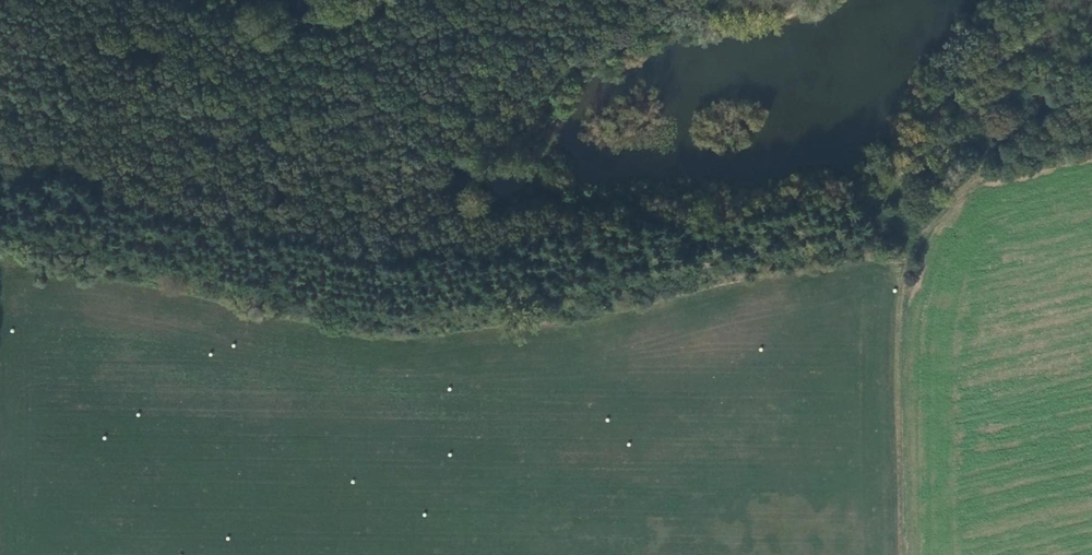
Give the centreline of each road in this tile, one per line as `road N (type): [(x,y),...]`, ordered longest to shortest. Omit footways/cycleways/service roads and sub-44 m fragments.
road 1 (track): [(904,201),(776,217),(554,206),(539,156),(546,95),(579,53),(751,24),(782,0)]
road 2 (track): [(904,554),(904,201),(992,112),(1091,56)]

